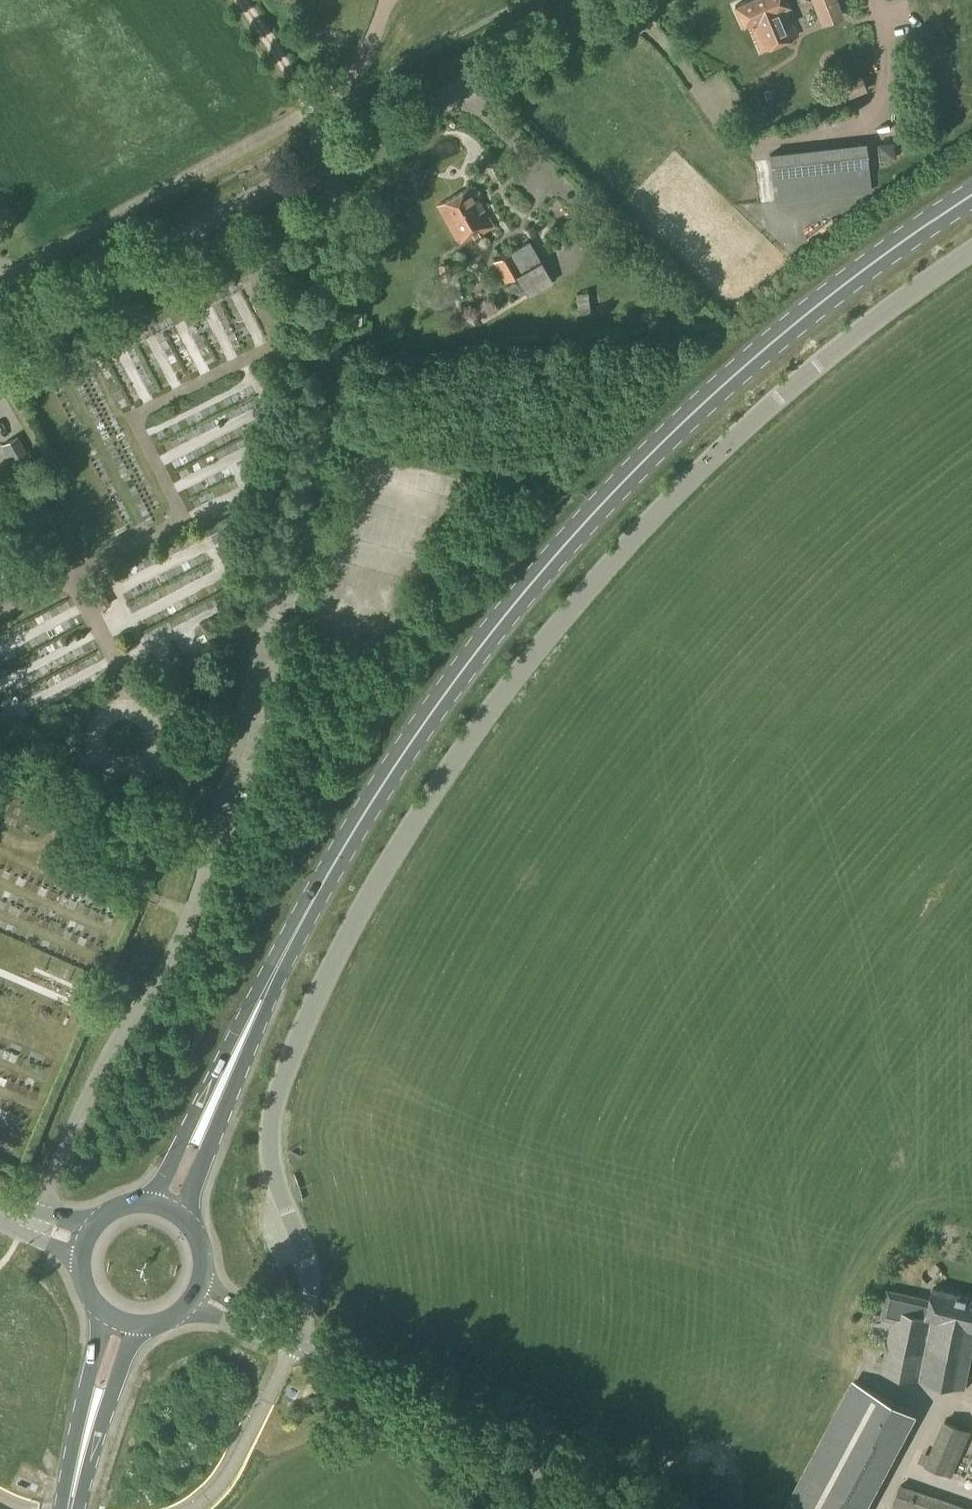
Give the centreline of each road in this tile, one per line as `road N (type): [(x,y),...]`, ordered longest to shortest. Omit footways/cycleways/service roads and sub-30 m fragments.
road 1 (unclassified): [(971,255),(837,351),(718,455),(552,632),(422,810),(341,947),(275,1106),(274,1173),(311,1284),(294,1347)]
road 2 (primary): [(164,1213),(316,895),(492,632),(705,402),(835,292),(971,195)]
road 3 (unclassified): [(32,1224),(111,1047),(164,982),(198,889),(313,443),(332,164)]
road 4 (unclassified): [(0,337),(332,164)]
road 5 (unclassified): [(622,1508),(294,1347)]
road 6 (unclassified): [(332,164),(631,4)]
road 7 (track): [(548,0),(373,93),(373,140)]
road 8 (primary): [(69,1508),(119,1325)]

